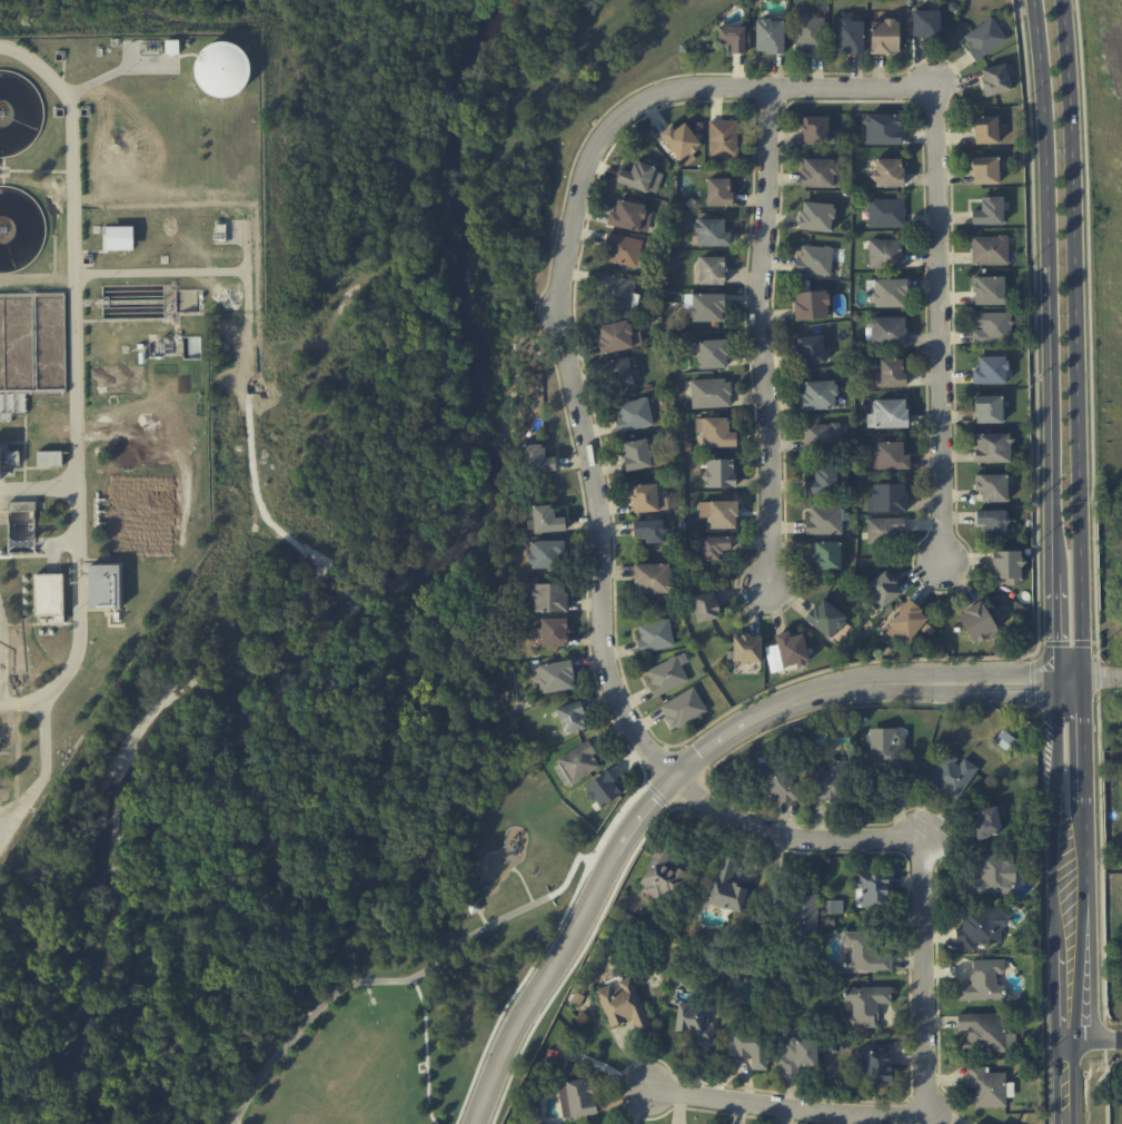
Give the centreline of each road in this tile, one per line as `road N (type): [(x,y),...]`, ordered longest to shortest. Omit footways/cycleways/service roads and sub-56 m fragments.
road 1 (residential): [(652,1090),(831,1113),(929,1116),(924,838),(802,839),(752,828),(671,779),(620,707),(603,633),(603,519),(562,305),(585,176),(624,114),(653,95),(692,86),(936,86),(944,562)]
road 2 (secondary): [(1073,1123),(1047,0)]
road 3 (residential): [(769,88),(759,308),(771,411),(771,582)]
road 4 (tertiary): [(671,779),(741,726),(808,697),(892,682),(1065,674)]
road 5 (tertiary): [(477,1123),(515,1032),(625,836),(671,779)]

